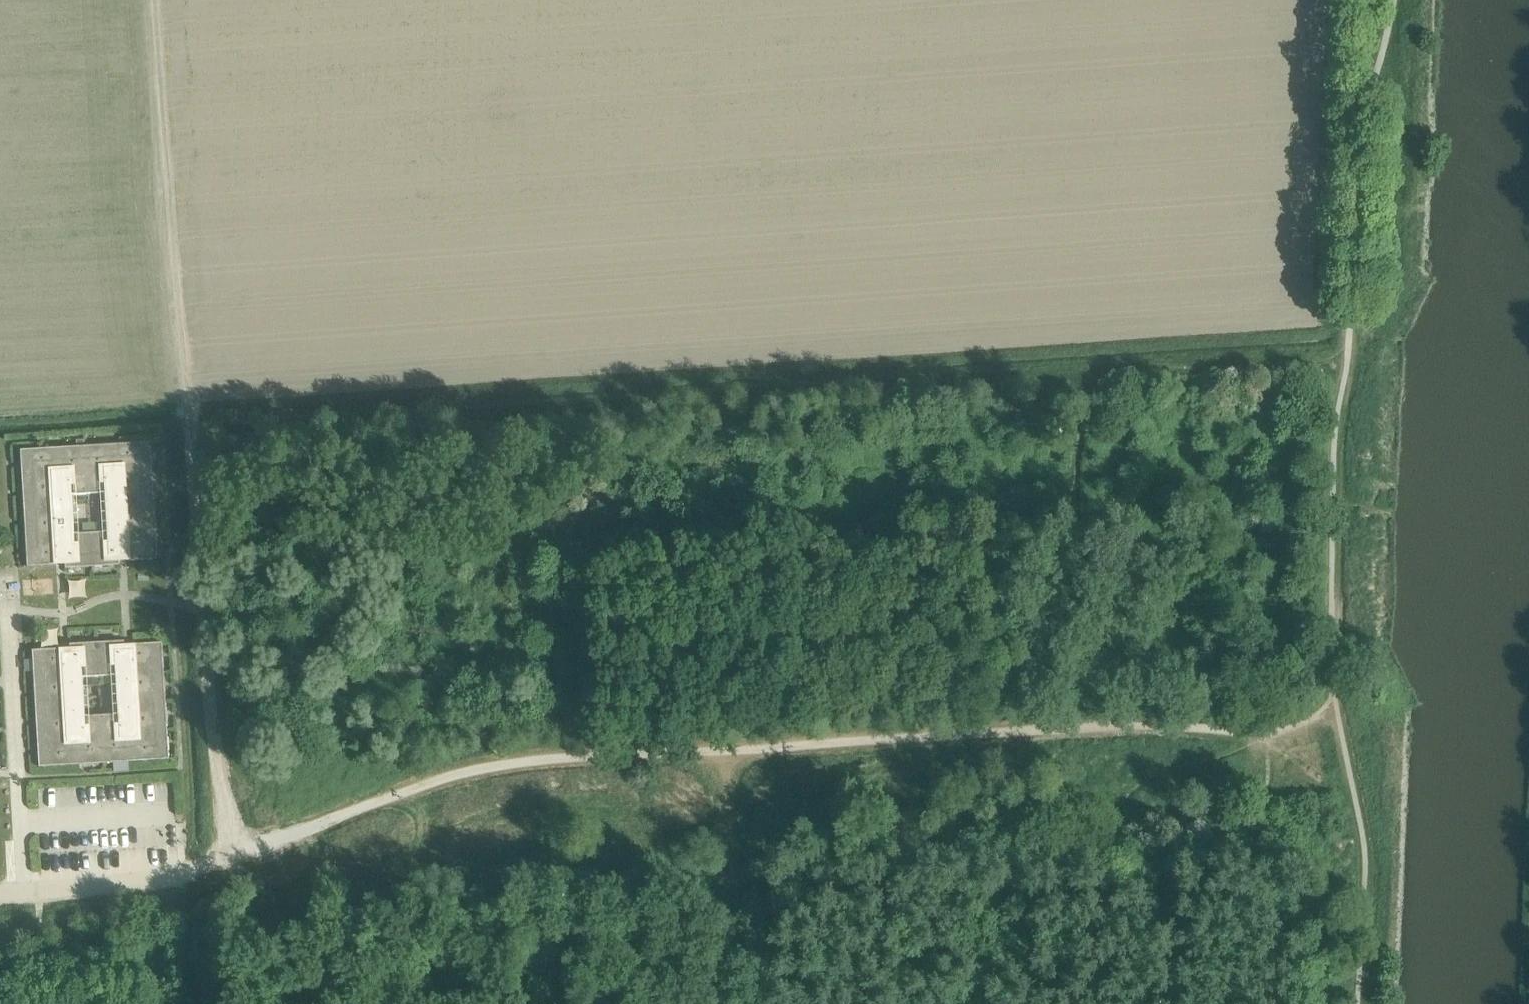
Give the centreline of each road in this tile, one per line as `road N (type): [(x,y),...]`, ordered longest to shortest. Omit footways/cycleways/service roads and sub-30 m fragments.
road 1 (track): [(240,853),(217,759),(189,402)]
road 2 (unclassified): [(0,892),(175,874)]

